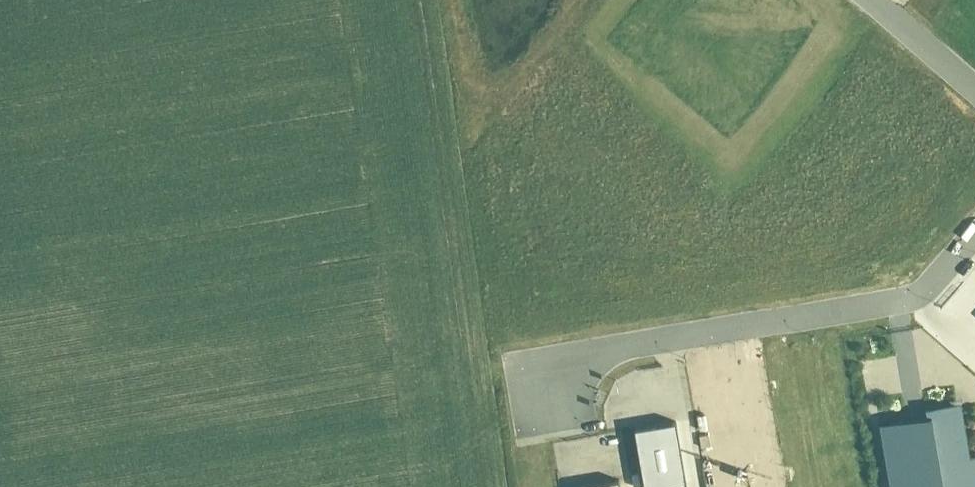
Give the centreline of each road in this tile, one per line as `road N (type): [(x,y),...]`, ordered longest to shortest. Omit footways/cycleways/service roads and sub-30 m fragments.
road 1 (unclassified): [(974,234),(917,295),(577,357),(554,372)]
road 2 (residential): [(974,92),(874,0)]

